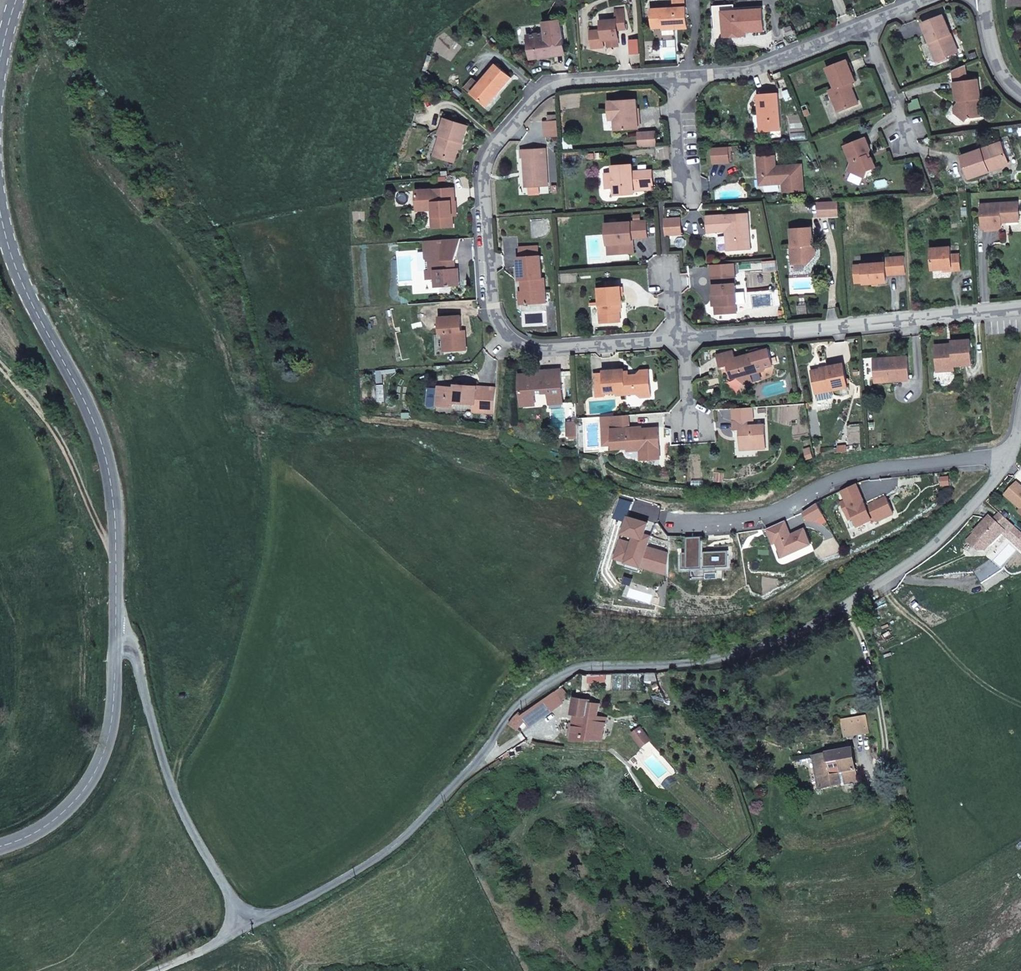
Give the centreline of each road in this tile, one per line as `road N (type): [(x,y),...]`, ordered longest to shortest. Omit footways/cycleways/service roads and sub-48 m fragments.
road 1 (residential): [(1011,452),(983,495),(925,553),(787,635),(708,661),(572,667),(544,684),(518,703),(482,754),(387,853),(251,926)]
road 2 (residential): [(679,74),(569,78),(542,89),(489,151),(482,176),(493,317),(512,340),(546,348),(673,339)]
road 3 (secondary): [(0,208),(24,286),(78,387),(113,481),(116,630)]
road 4 (residential): [(671,525),(767,515),(854,473),(1011,452)]
road 5 (residential): [(673,339),(1020,310)]
road 6 (unclassified): [(251,926),(180,805),(133,643),(116,630)]
road 7 (secondary): [(116,630),(115,695),(96,769),(49,824),(0,845)]
road 8 (residential): [(866,28),(749,70),(679,74)]
road 9 (residential): [(691,193),(681,163),(679,74)]
road 10 (residential): [(910,140),(866,28)]

